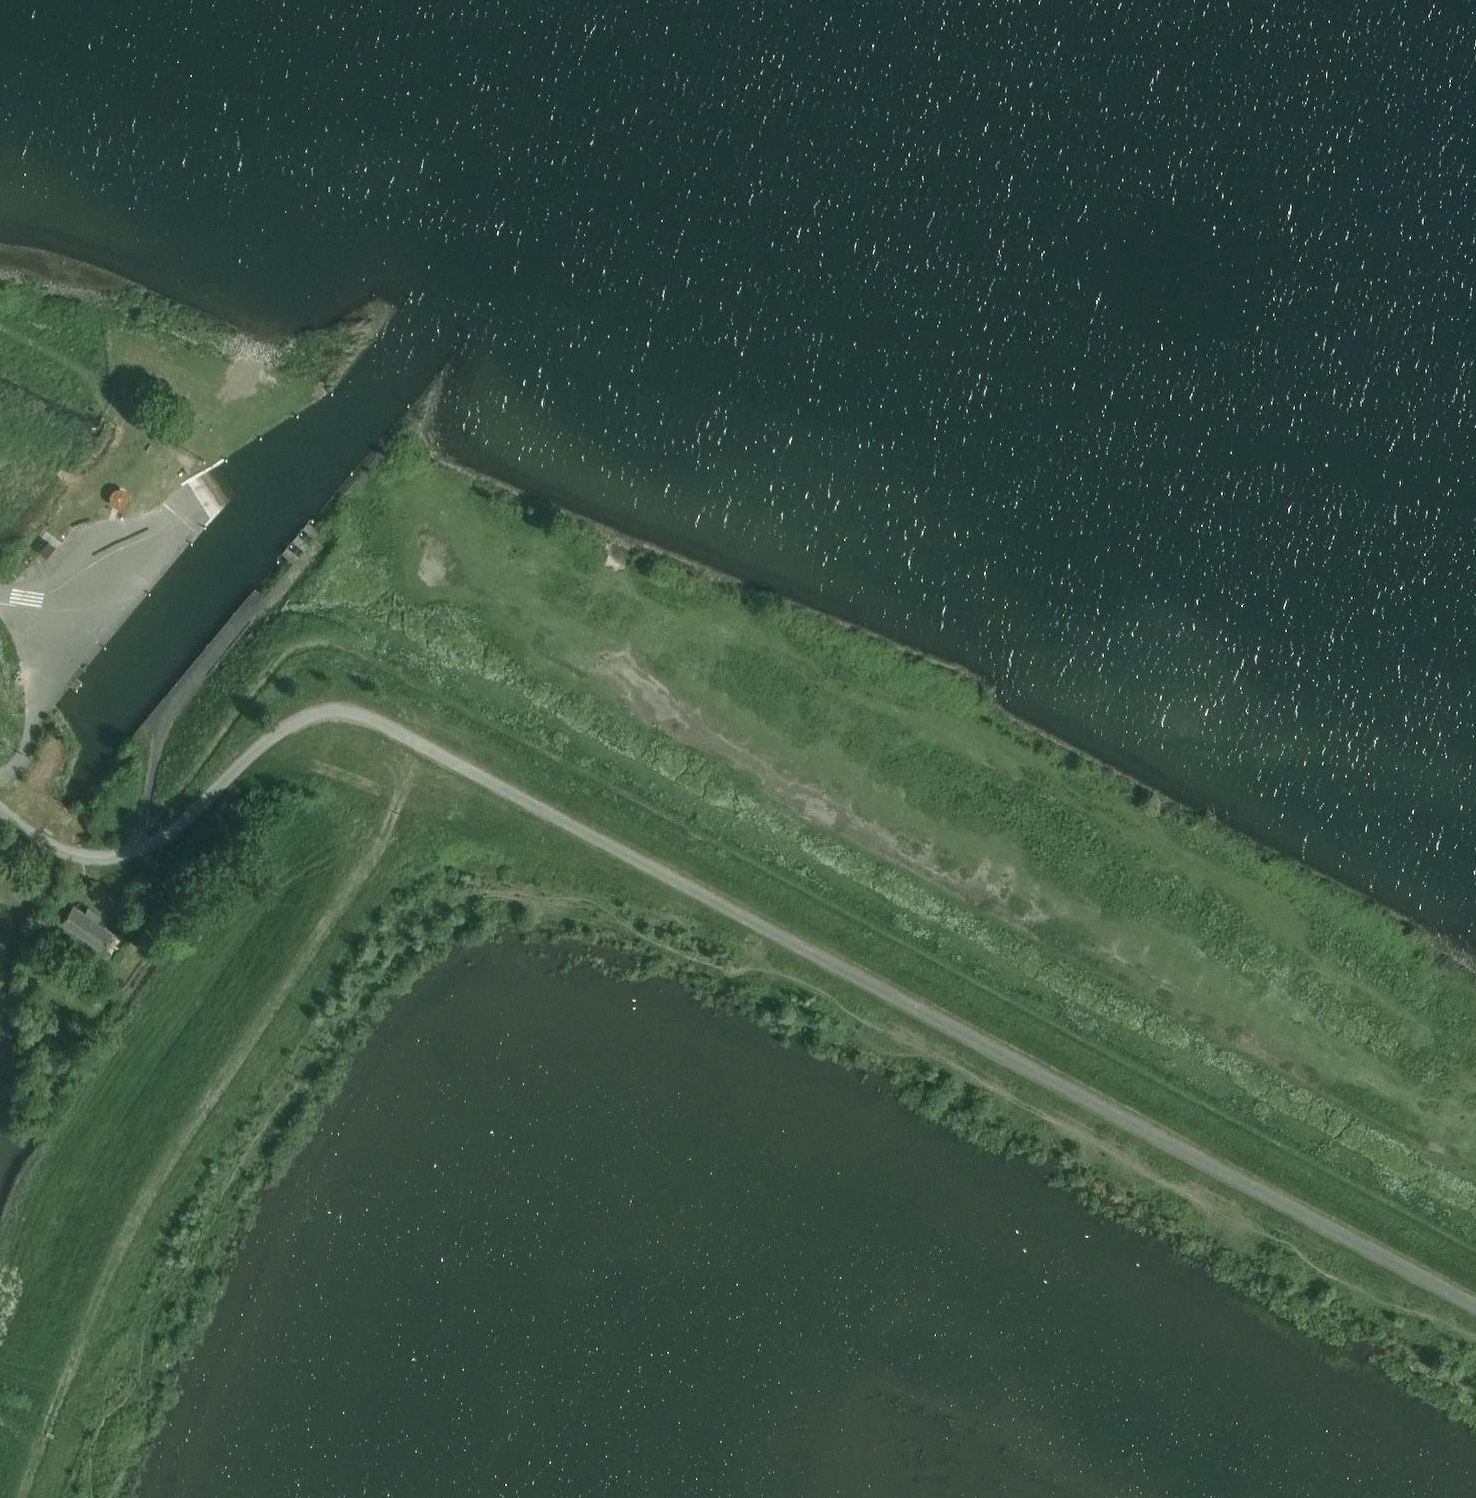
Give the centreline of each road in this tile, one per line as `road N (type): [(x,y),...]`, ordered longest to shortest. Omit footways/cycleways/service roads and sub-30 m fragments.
road 1 (unclassified): [(1475,1306),(360,715),(325,712),(293,724),(170,833),(120,856),(64,853),(0,810)]
road 2 (unclassified): [(52,601),(129,571),(223,485)]
road 3 (unclassified): [(0,777),(30,742),(52,601)]

